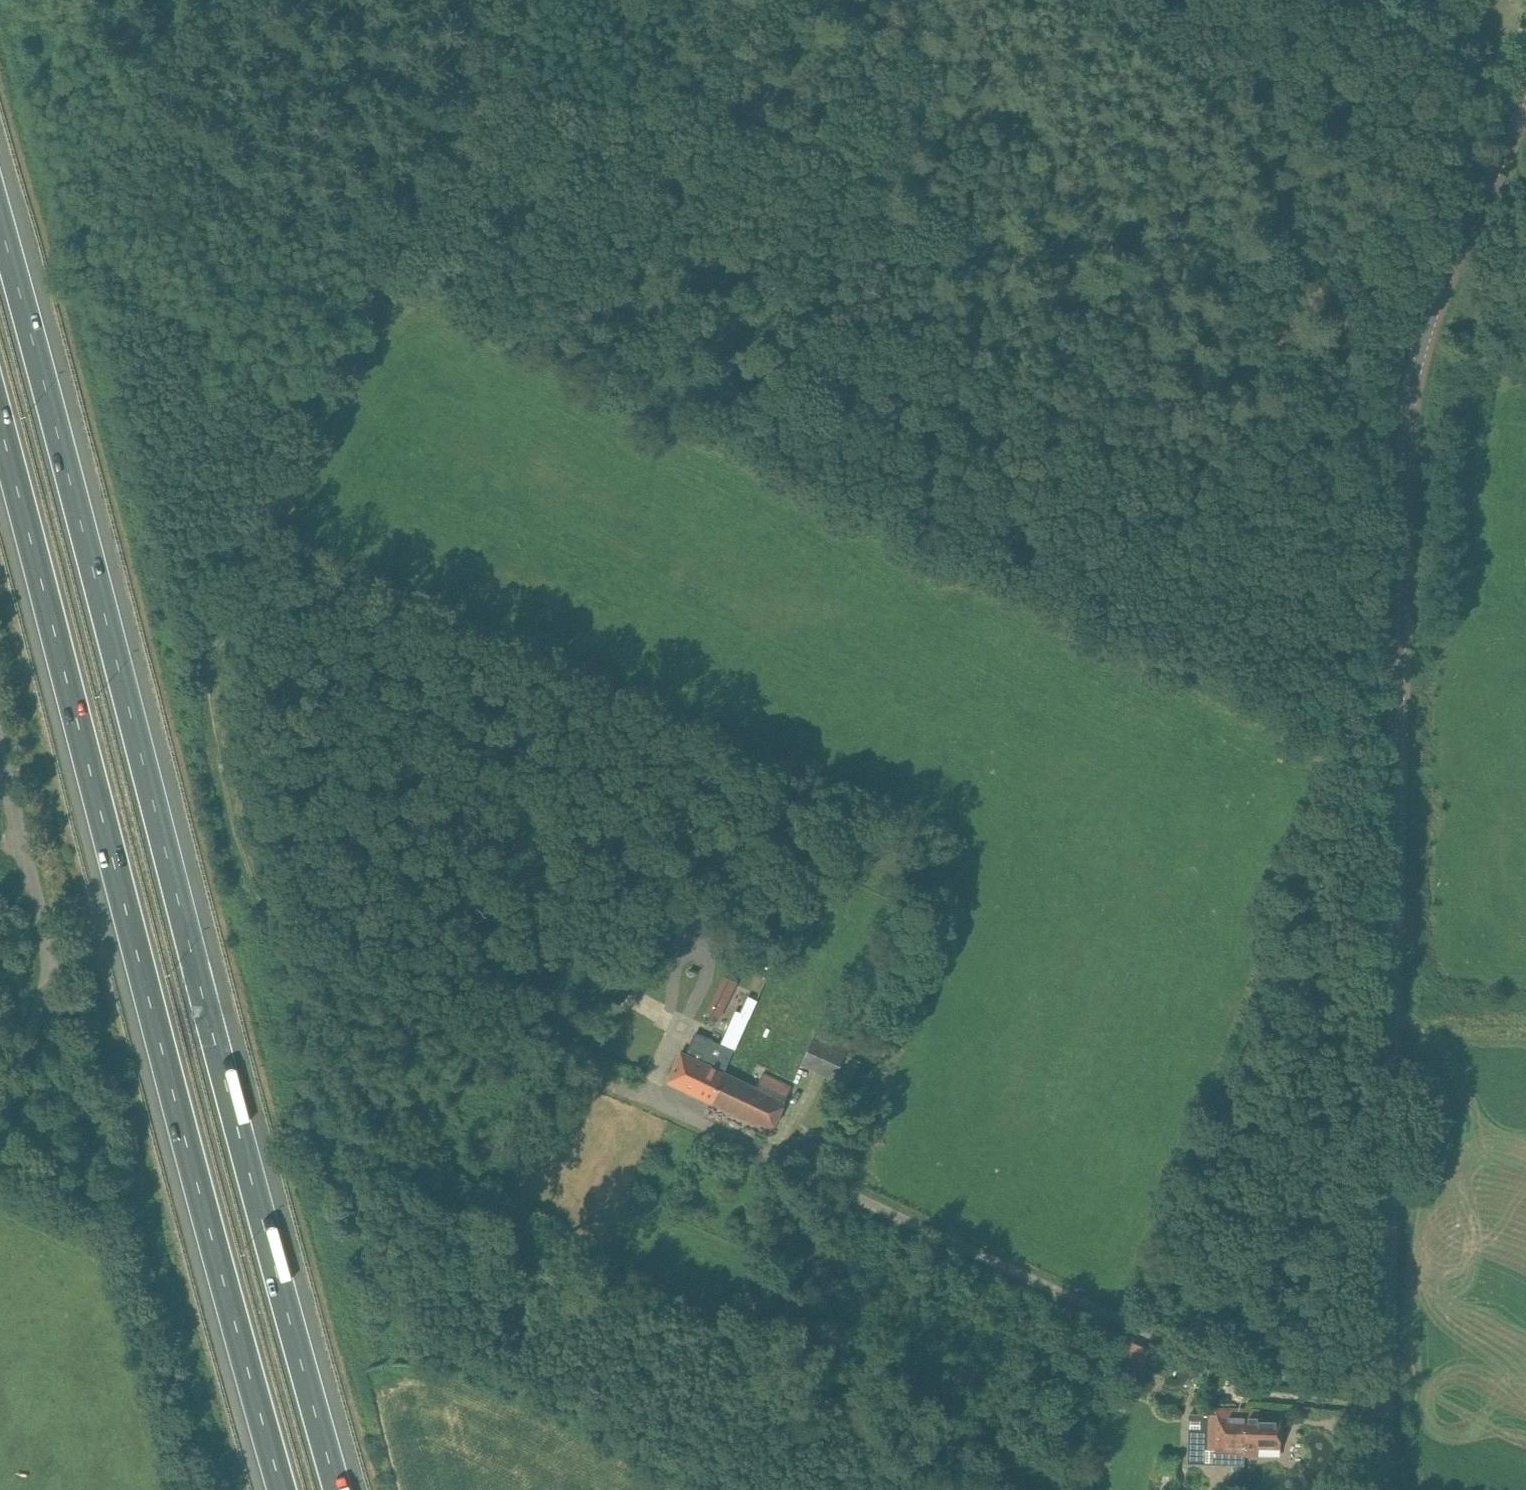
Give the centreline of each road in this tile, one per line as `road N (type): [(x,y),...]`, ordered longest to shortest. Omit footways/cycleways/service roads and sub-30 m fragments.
road 1 (track): [(1390,1398),(1190,1352),(632,1098),(268,946),(232,830),(210,710),(219,609)]
road 2 (unclassified): [(1387,1489),(1408,449),(1437,303),(1525,112)]
road 3 (motorway): [(338,1489),(0,230)]
road 4 (motorway): [(0,458),(213,1257),(285,1489)]
road 5 (unclassified): [(219,609),(523,0)]
road 6 (unclassified): [(0,688),(53,877),(56,939),(48,988),(0,1090)]
road 7 (track): [(1352,0),(1525,111)]

